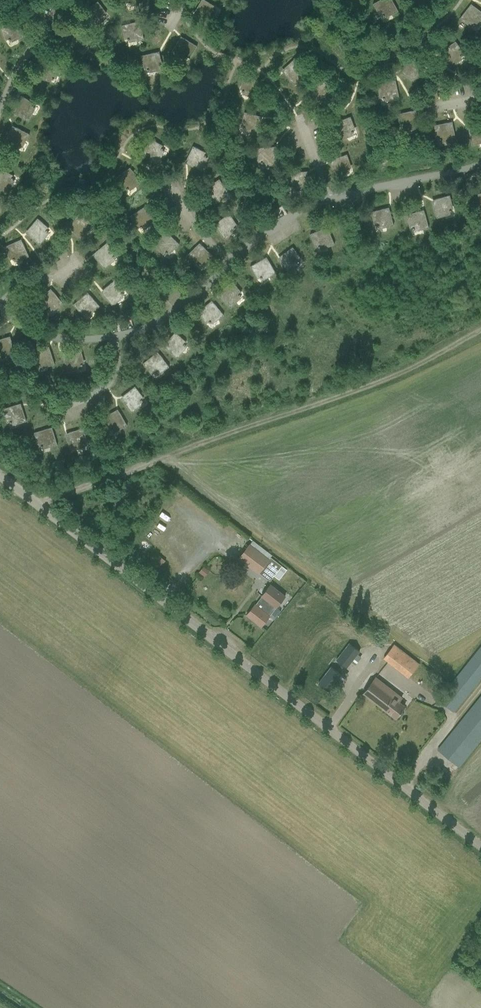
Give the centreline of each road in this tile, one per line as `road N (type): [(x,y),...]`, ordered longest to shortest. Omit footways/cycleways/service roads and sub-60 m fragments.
road 1 (unclassified): [(480,838),(0,475)]
road 2 (track): [(480,329),(357,386),(36,503)]

